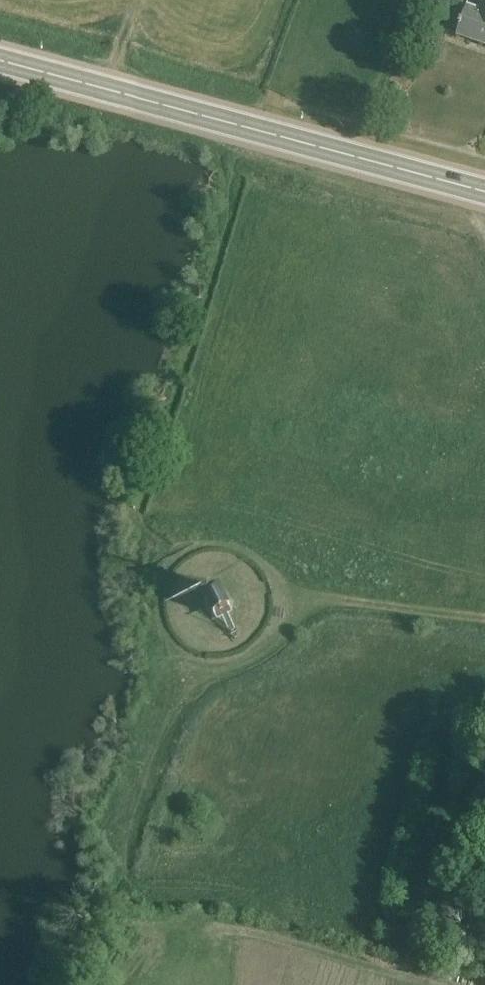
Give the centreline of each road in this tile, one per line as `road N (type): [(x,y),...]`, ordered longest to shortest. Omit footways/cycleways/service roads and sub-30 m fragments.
road 1 (secondary): [(484,193),(0,62)]
road 2 (track): [(302,582),(484,616)]

